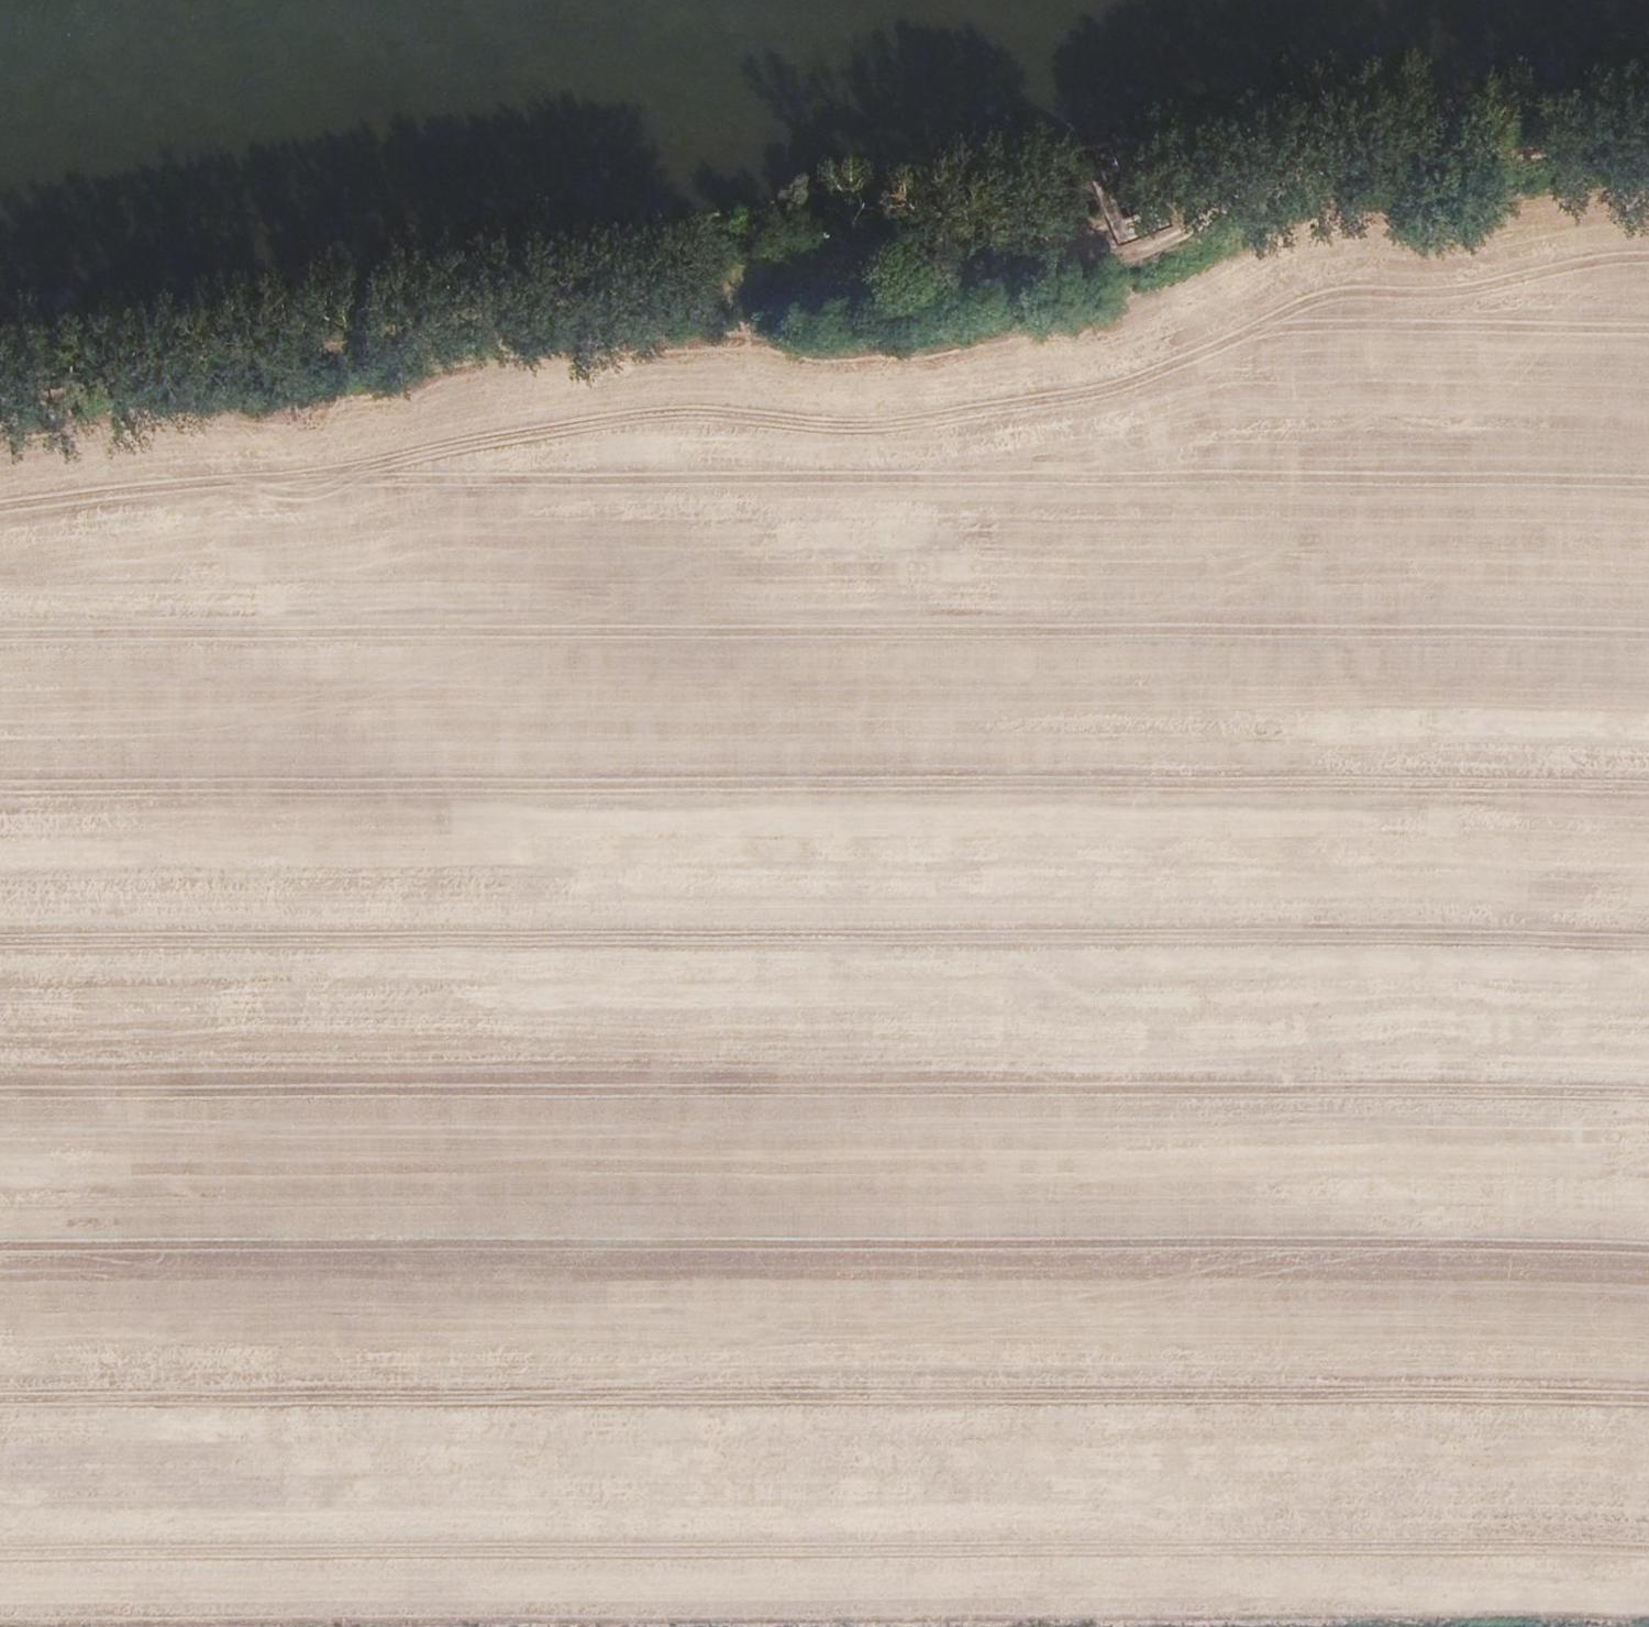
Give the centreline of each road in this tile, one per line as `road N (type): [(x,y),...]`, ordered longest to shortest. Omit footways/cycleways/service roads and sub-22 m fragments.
road 1 (track): [(0,416),(656,285),(773,278),(902,297),(1179,252),(1287,172),(1648,155)]

